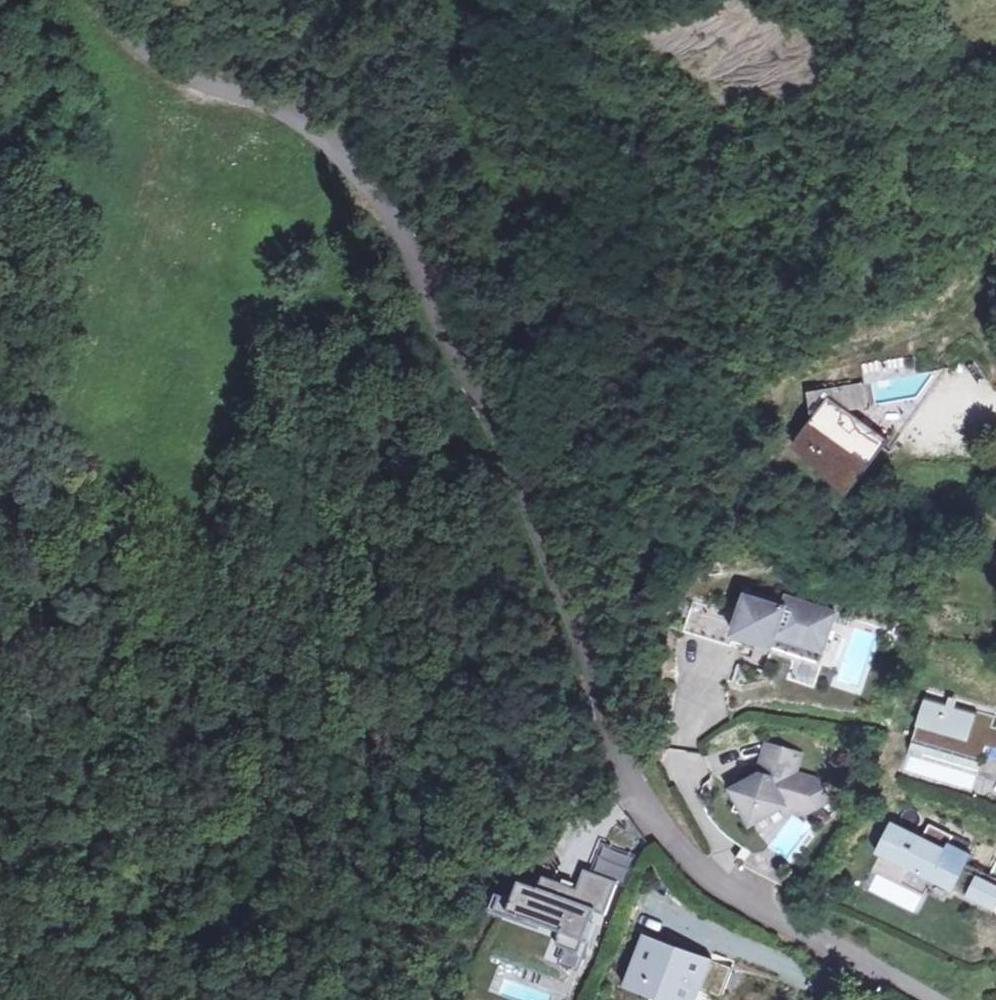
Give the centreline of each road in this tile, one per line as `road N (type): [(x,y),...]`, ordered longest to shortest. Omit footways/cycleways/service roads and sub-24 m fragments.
road 1 (residential): [(927,999),(762,913),(687,857),(630,775),(516,483),(388,214),(354,169),(285,107),(189,82),(146,55),(94,0)]

